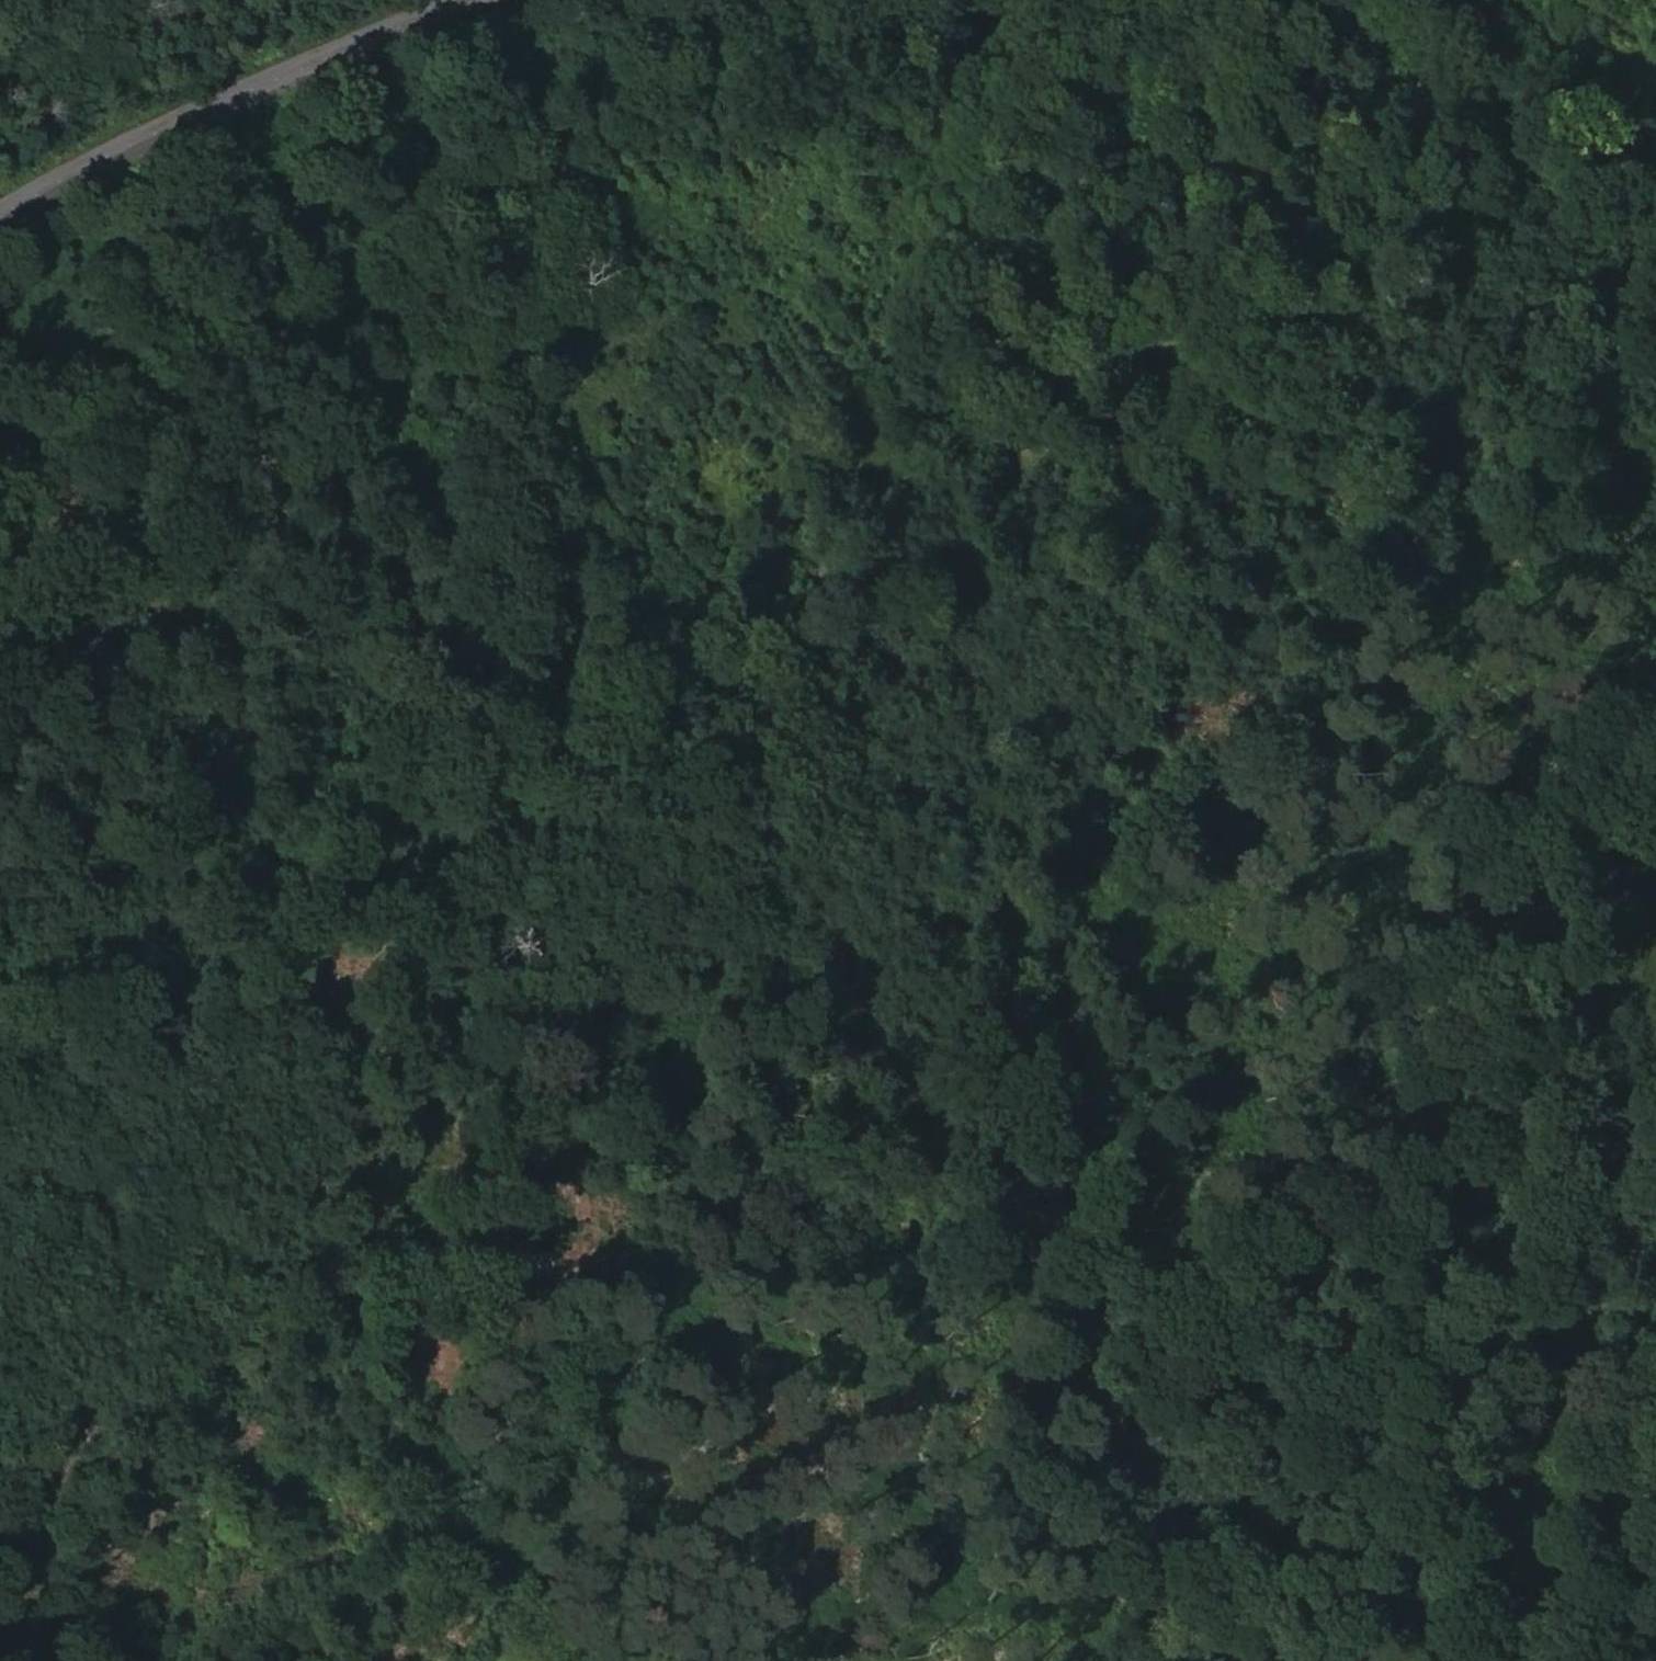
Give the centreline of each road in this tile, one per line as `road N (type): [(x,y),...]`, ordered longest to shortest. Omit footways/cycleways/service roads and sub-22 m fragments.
road 1 (track): [(1517,1660),(1655,946)]
road 2 (tertiary): [(477,0),(353,41),(126,149),(0,232)]

